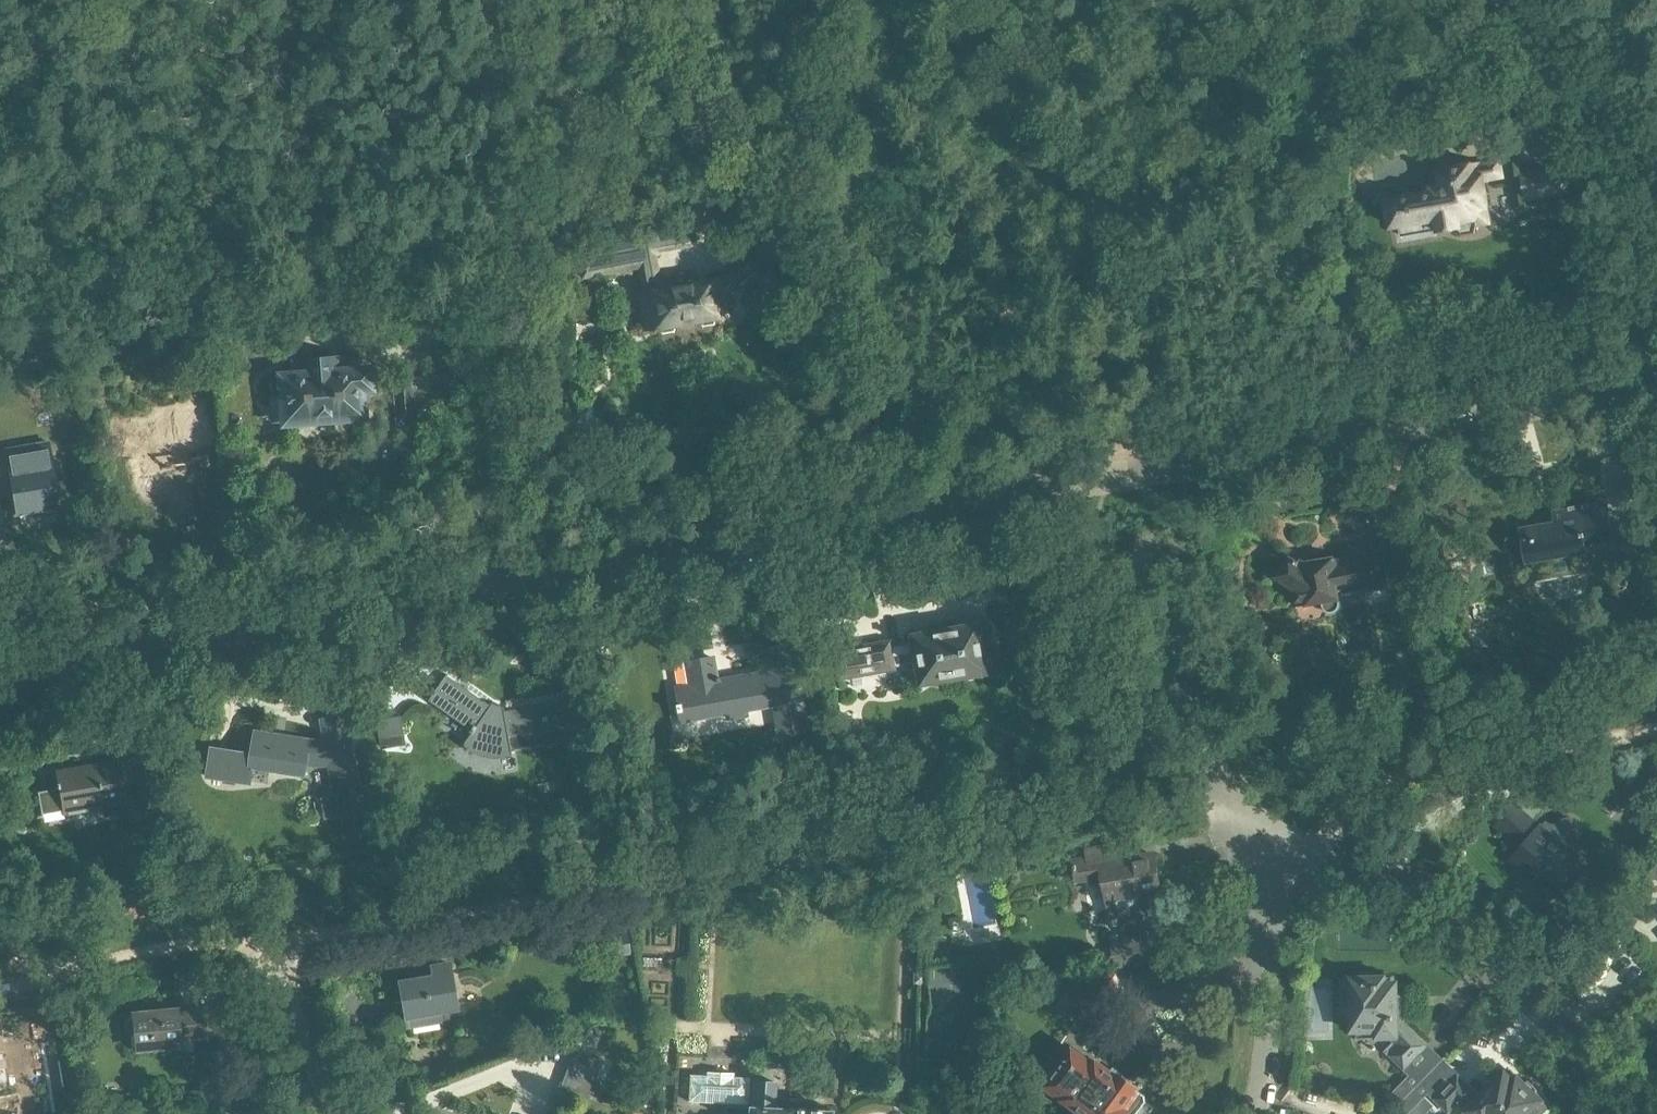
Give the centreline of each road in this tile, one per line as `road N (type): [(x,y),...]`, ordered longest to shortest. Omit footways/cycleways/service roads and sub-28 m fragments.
road 1 (residential): [(0,665),(1656,376)]
road 2 (residential): [(1645,1113),(1564,1037),(1387,895),(1309,848)]
road 3 (unclassified): [(1241,784),(1146,580),(1125,509)]
road 4 (residential): [(1309,848),(1273,905),(1247,1113)]
road 5 (residential): [(319,1113),(295,1047),(280,959)]
road 6 (residential): [(1656,228),(1590,127)]

